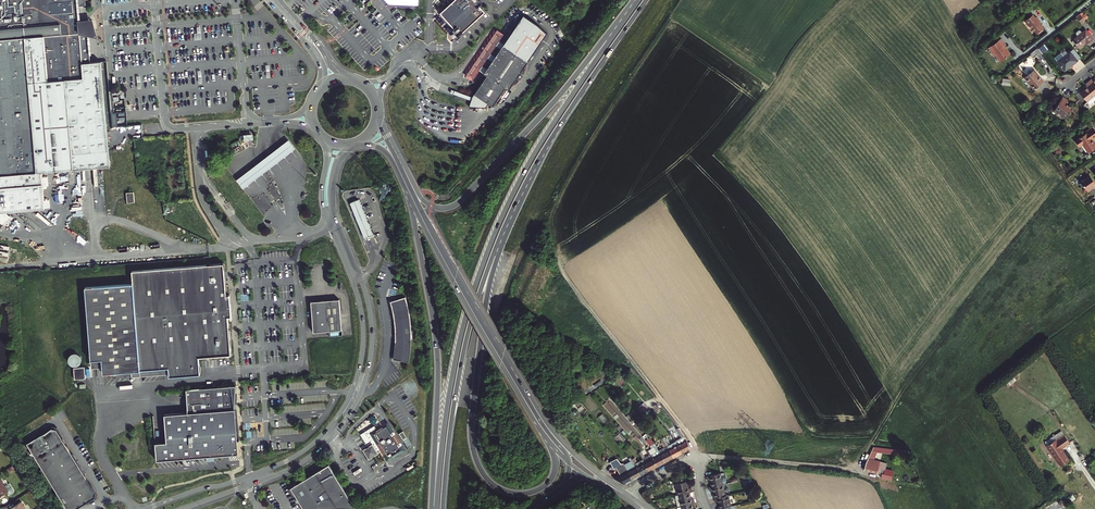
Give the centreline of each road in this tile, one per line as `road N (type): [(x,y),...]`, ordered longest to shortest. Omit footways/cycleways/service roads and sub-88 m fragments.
road 1 (trunk): [(638,0),(537,150),(489,248),(453,370),(436,508)]
road 2 (residential): [(322,137),(324,209),(364,329),(346,404),(295,457),(146,508)]
road 3 (residential): [(185,508),(303,463),(356,403),(370,360),(370,314),(330,195),(348,145)]
road 4 (trunk): [(547,438),(555,473),(524,494),(489,480),(473,448),(488,293),(513,209)]
road 5 (trunk): [(636,0),(457,204),(427,203),(404,169)]
road 6 (trunk): [(407,192),(437,351),(432,508)]
road 7 (trunk): [(443,508),(464,352),(513,209)]
road 8 (tertiary): [(550,429),(453,270),(404,169)]
road 9 (tertiary): [(407,192),(547,438)]
road 10 (trunk): [(513,209),(646,0)]
road 11 (residential): [(629,498),(652,475),(693,458),(707,508)]

